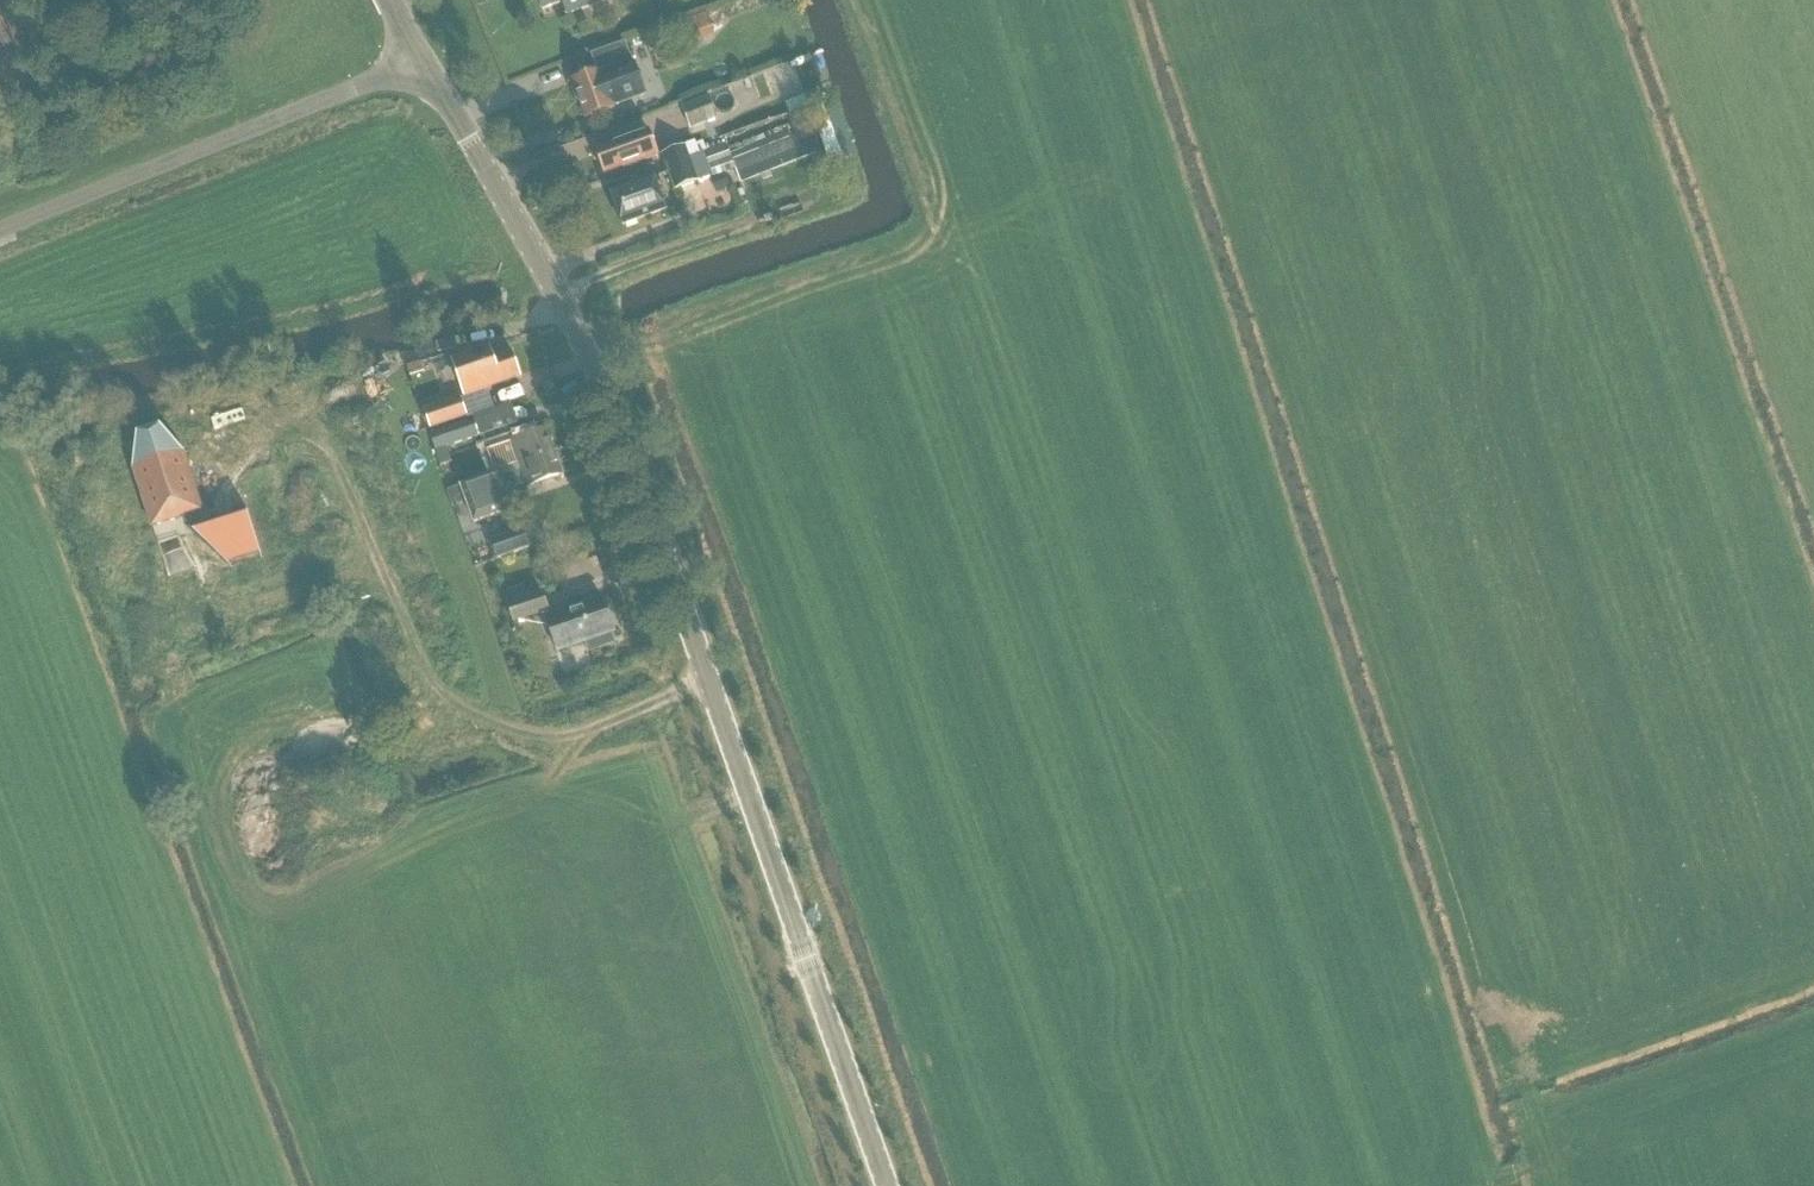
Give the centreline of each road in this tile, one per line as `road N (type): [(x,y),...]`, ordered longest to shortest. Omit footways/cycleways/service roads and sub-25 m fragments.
road 1 (unclassified): [(885,1185),(621,432),(553,286),(422,62)]
road 2 (unclassified): [(0,228),(422,62)]

